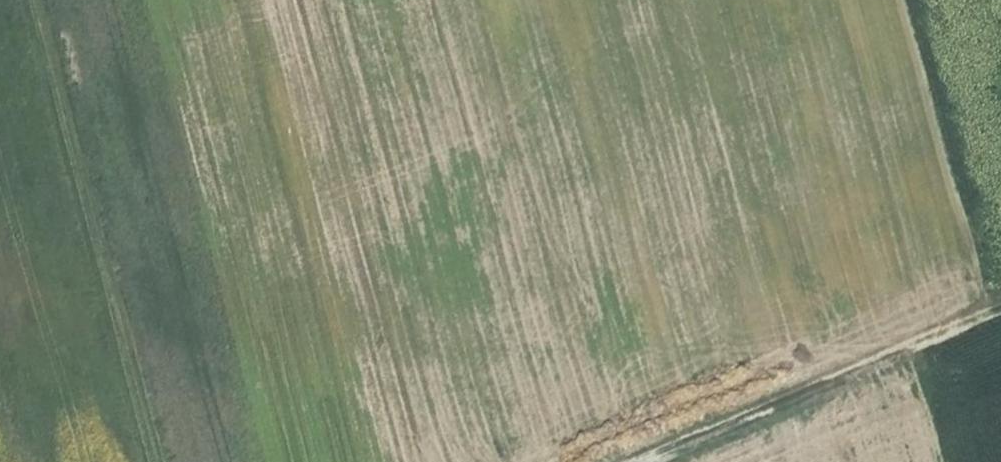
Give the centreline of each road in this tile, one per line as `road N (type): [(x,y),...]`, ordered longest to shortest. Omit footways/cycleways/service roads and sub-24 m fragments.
road 1 (track): [(38,0),(162,461)]
road 2 (track): [(644,461),(1000,313)]

